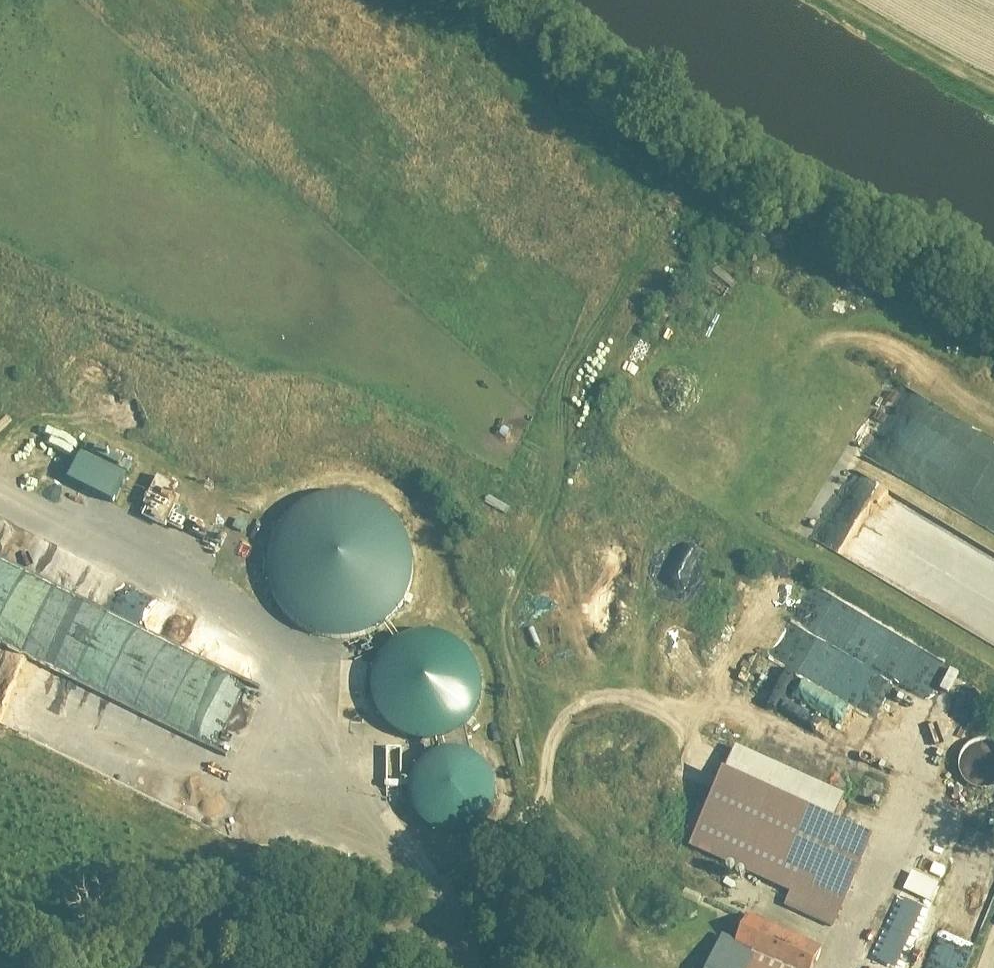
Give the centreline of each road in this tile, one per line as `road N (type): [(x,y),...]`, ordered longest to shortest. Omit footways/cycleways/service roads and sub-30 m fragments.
road 1 (unclassified): [(452,967),(384,948),(230,947),(132,967)]

